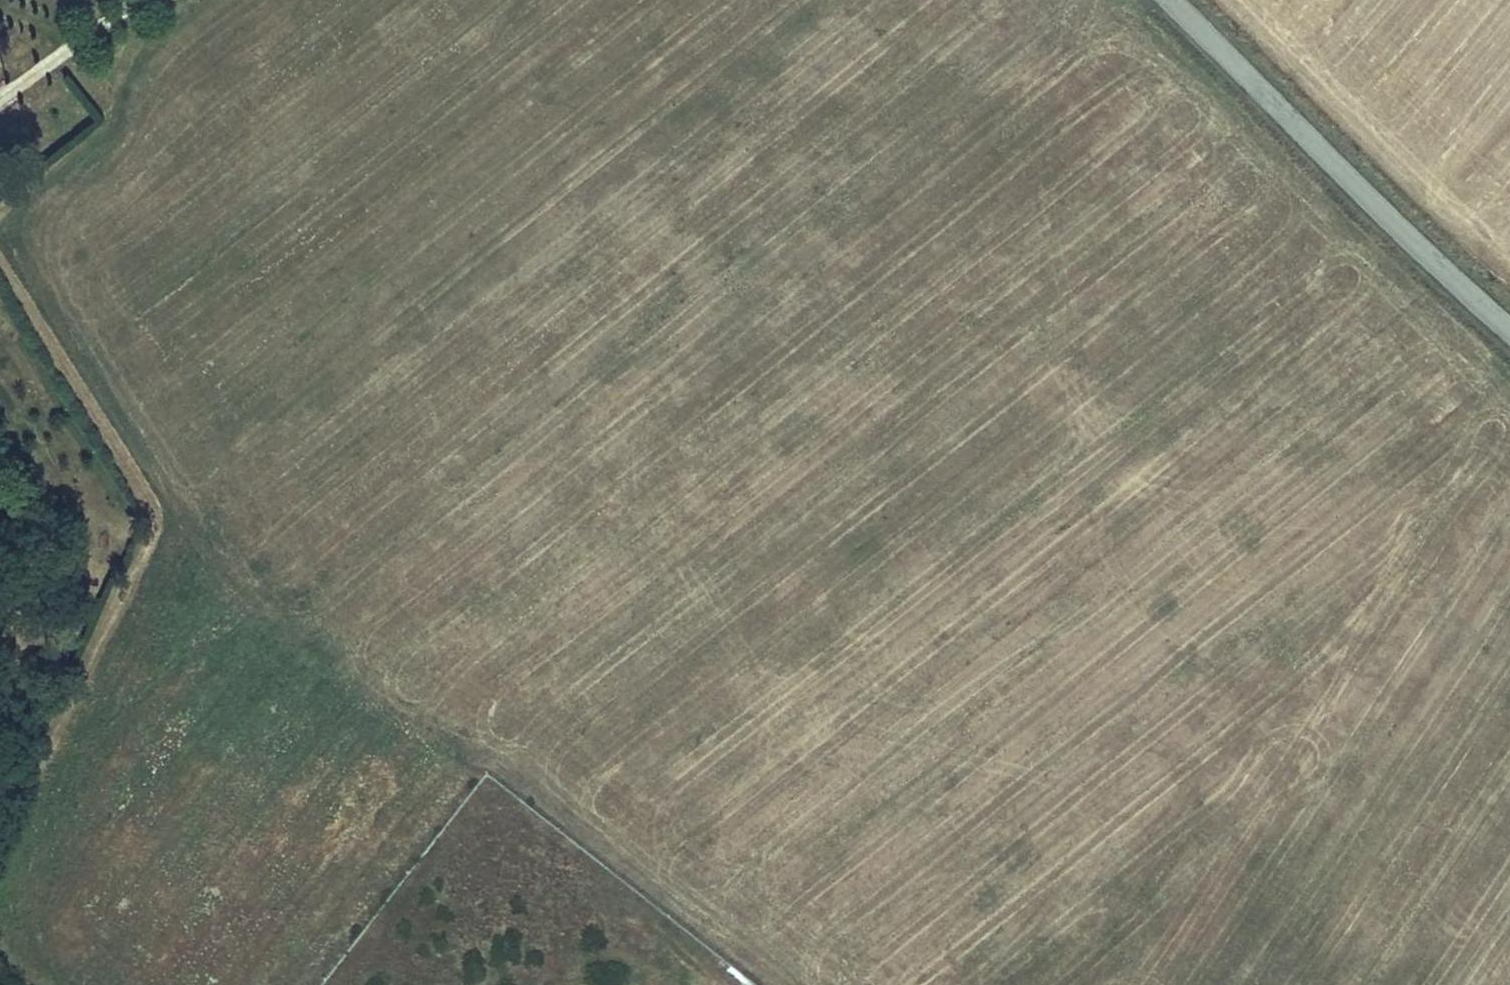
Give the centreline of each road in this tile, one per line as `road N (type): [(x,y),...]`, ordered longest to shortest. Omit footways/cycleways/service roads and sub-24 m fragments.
road 1 (residential): [(1509,323),(1383,219),(1171,0)]

